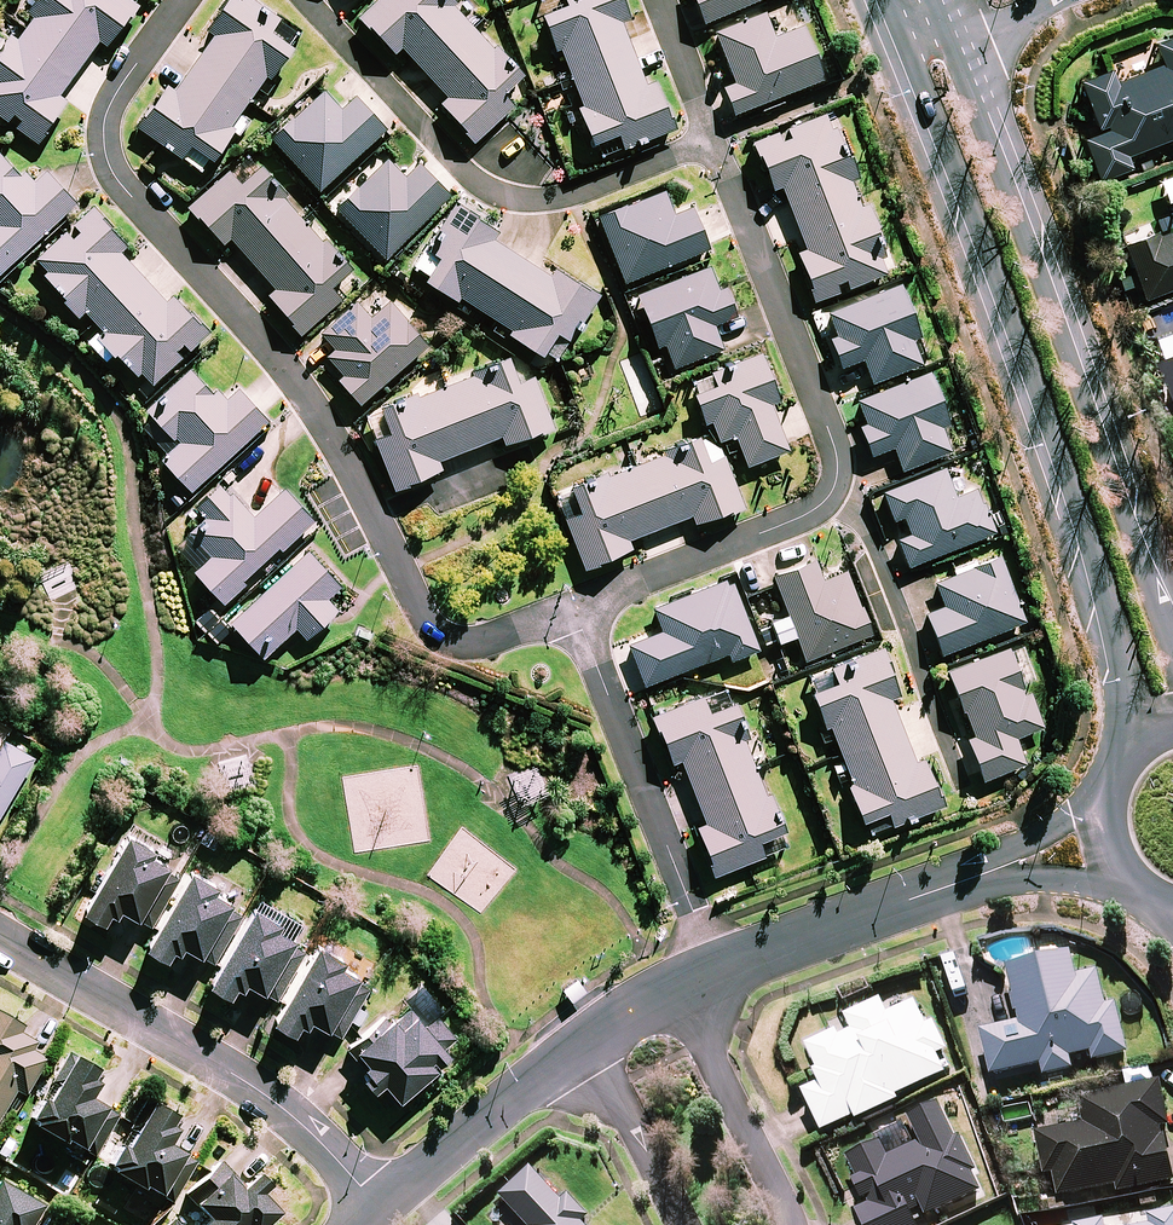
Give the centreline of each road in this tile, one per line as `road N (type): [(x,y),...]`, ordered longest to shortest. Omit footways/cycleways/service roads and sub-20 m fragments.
road 1 (residential): [(180,0),(105,110),(99,130),(112,173),(298,379),(433,627),(457,644),(481,643),(573,609)]
road 2 (tertiary): [(1138,743),(1126,673),(1041,412),(899,36)]
road 3 (tertiary): [(948,18),(1172,643)]
road 4 (residential): [(307,0),(459,165),(511,194),(549,199),(713,142)]
road 5 (residential): [(379,1203),(264,1090),(0,941)]
road 6 (residential): [(717,968),(1106,840)]
road 7 (residential): [(573,609),(717,968)]
road 8 (residential): [(833,493),(839,471),(825,414),(713,142)]
road 9 (residential): [(833,493),(863,516),(881,556),(964,787)]
road 10 (residential): [(573,609),(816,511),(833,493)]
road 11 (residential): [(672,987),(799,1224)]
road 12 (residential): [(379,1203),(578,1045)]
road 13 (residential): [(683,1224),(578,1045)]
road 14 (residential): [(713,142),(659,0)]

